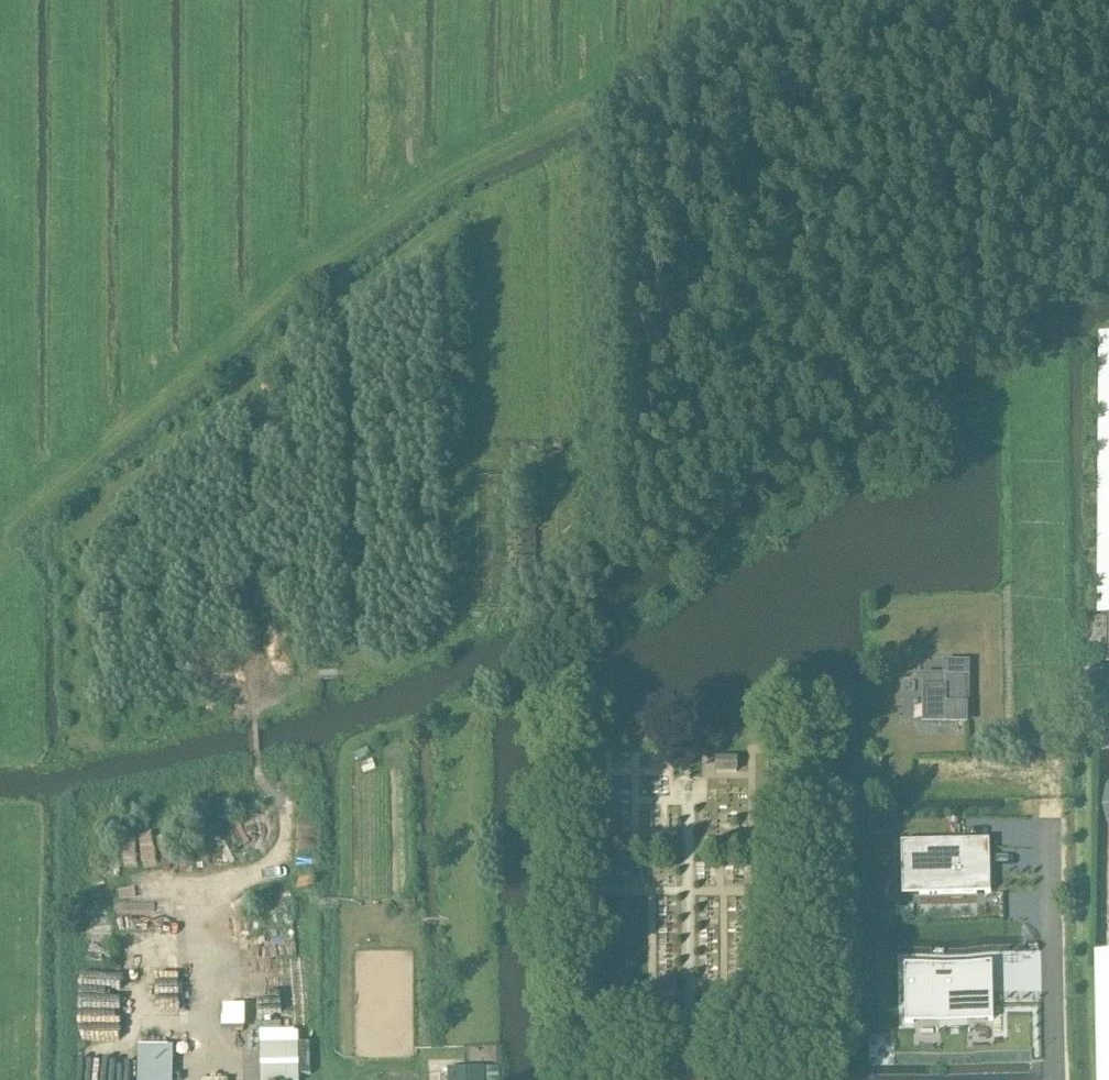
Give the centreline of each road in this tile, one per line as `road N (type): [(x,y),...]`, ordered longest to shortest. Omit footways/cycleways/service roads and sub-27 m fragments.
road 1 (track): [(0,535),(270,292),(427,175),(637,90),(753,0)]

